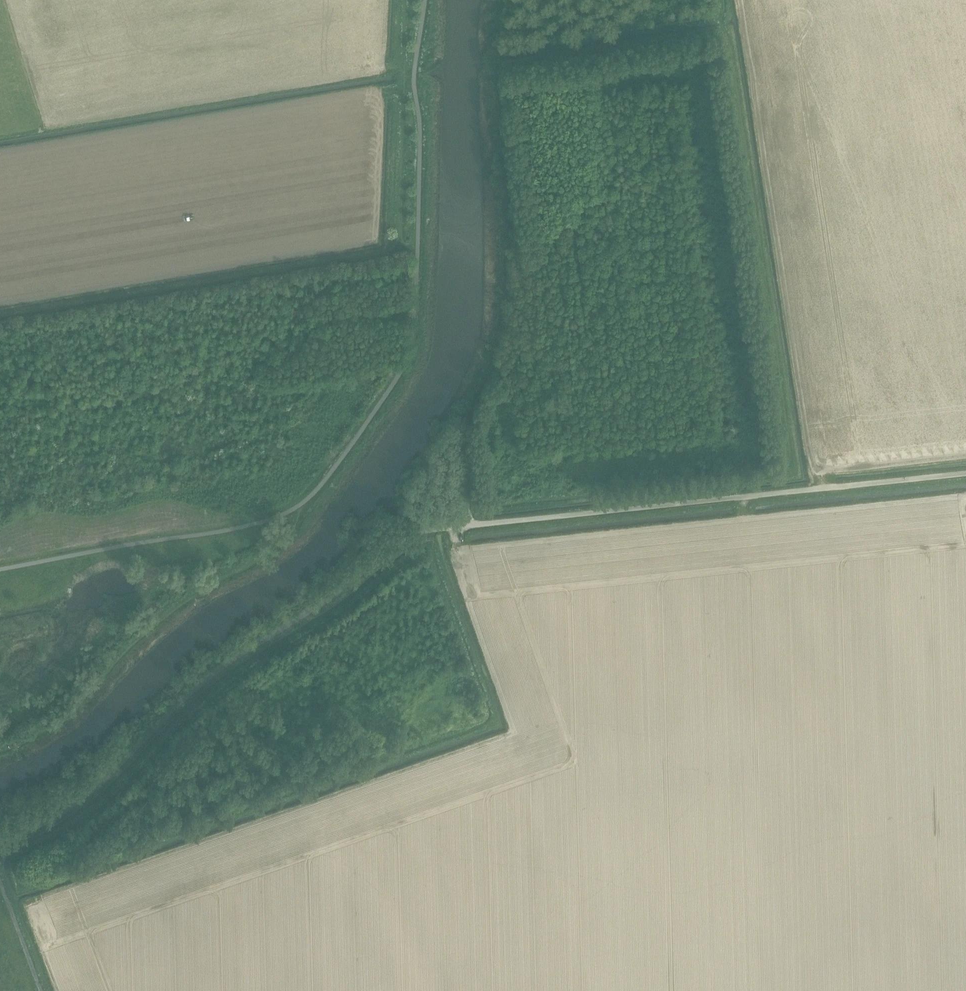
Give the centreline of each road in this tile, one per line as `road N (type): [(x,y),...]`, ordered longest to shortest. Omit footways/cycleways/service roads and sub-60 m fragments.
road 1 (unclassified): [(418,532),(965,473)]

